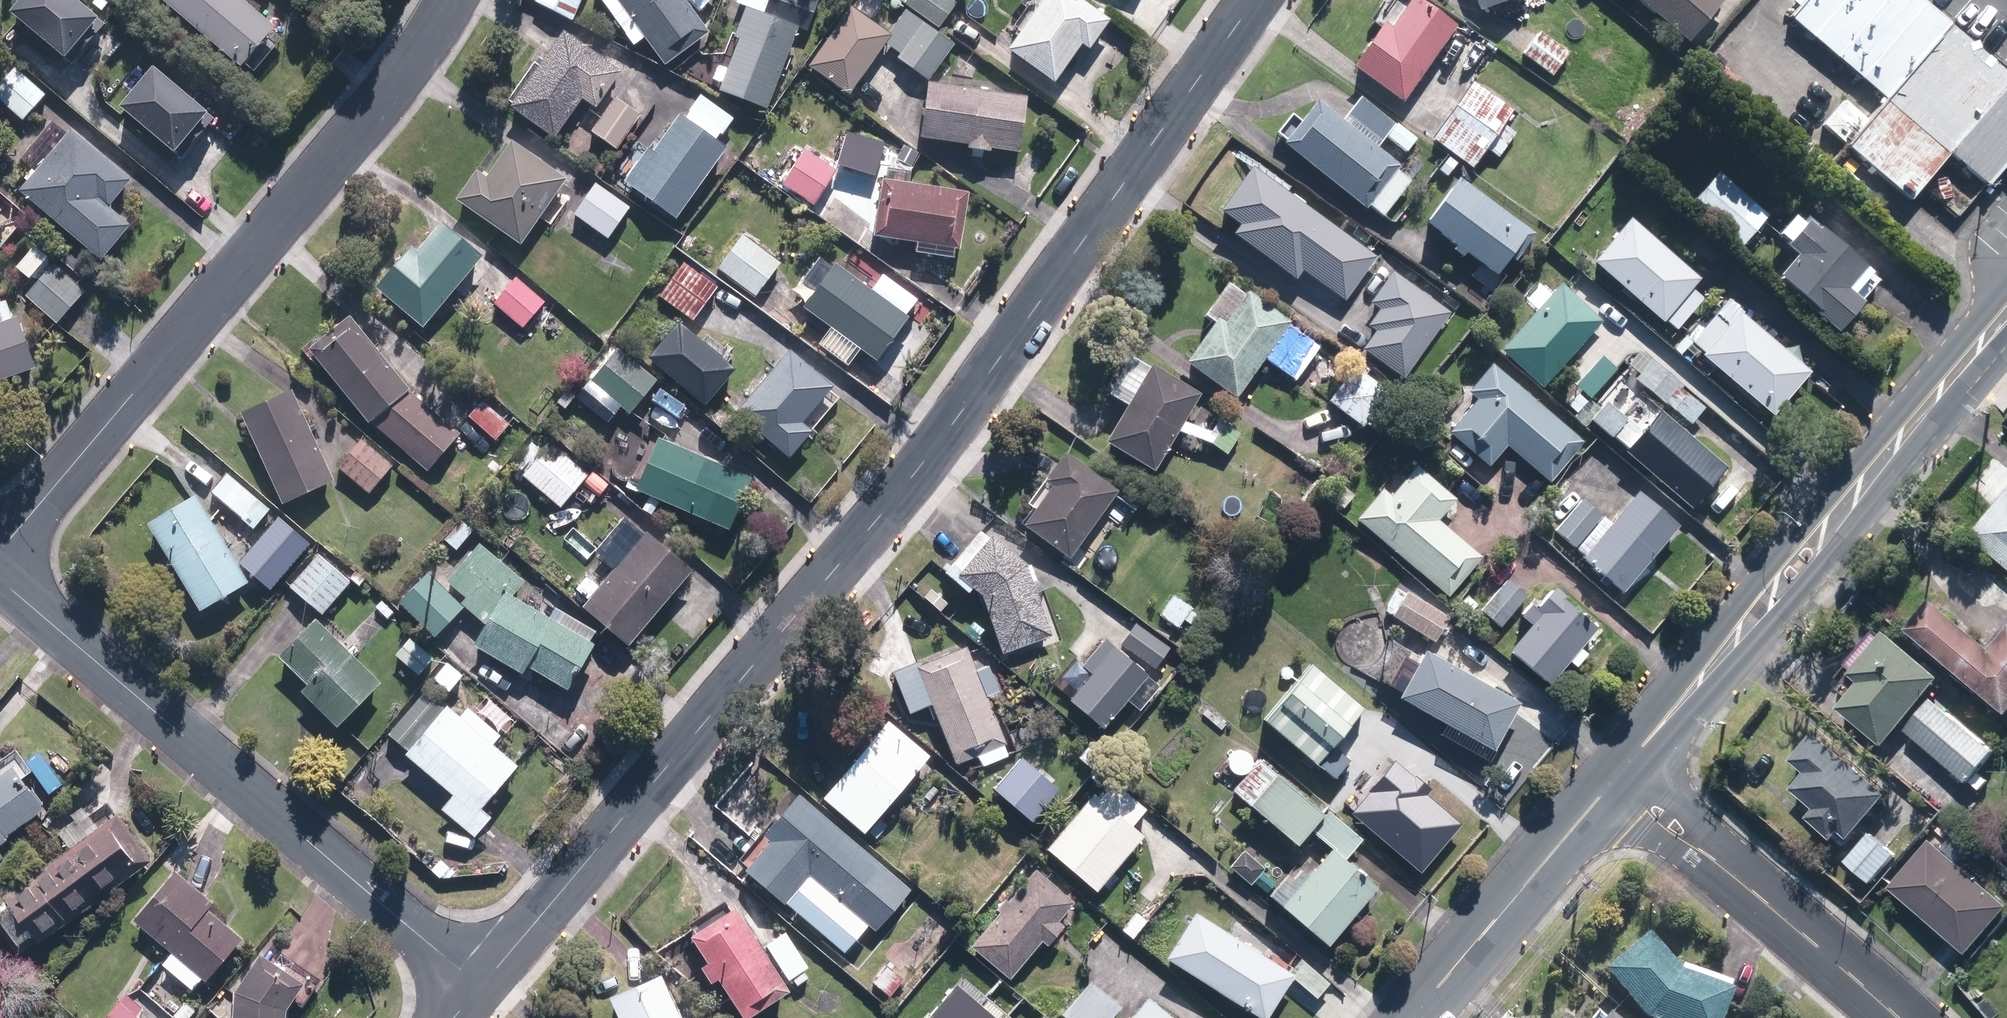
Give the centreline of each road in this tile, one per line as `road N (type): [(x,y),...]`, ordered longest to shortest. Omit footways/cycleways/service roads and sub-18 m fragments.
road 1 (residential): [(1252,0),(927,455),(481,987)]
road 2 (residential): [(0,552),(390,96),(449,0)]
road 3 (residential): [(481,987),(0,581)]
road 4 (secondary): [(1615,782),(2006,320)]
road 5 (residential): [(1894,1017),(1615,782)]
road 6 (secondary): [(1414,1017),(1615,782)]

